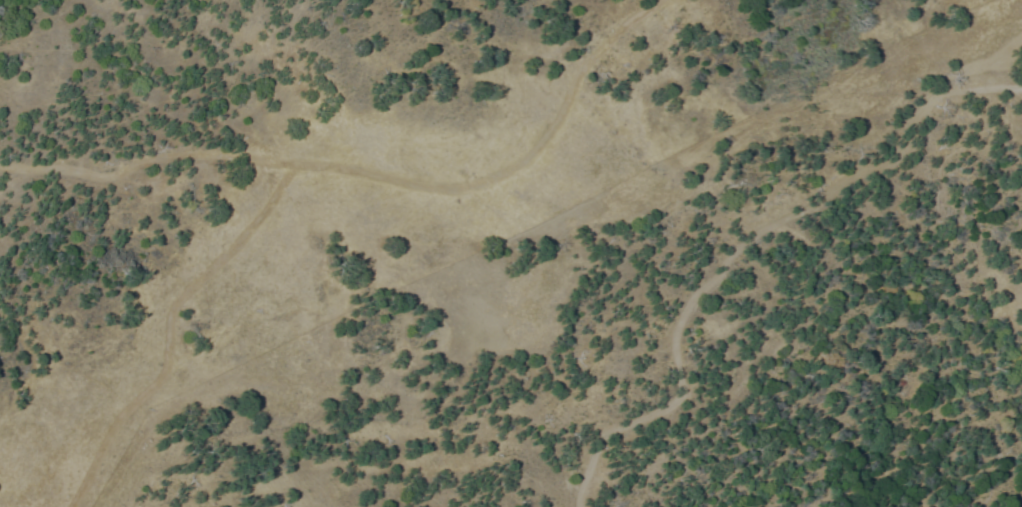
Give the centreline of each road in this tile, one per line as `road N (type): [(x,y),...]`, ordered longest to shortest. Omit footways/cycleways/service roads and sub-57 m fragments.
road 1 (track): [(660,0),(593,54),(575,76),(563,116),(525,162),(485,181),(442,192),(329,165),(295,169),(230,253),(174,301),(165,368),(117,420),(69,506)]
road 2 (track): [(1012,90),(937,95),(918,113),(892,165),(843,180),(724,260),(674,335),(676,402),(606,433),(581,506)]
road 3 (track): [(0,167),(106,175),(209,155),(307,168)]

